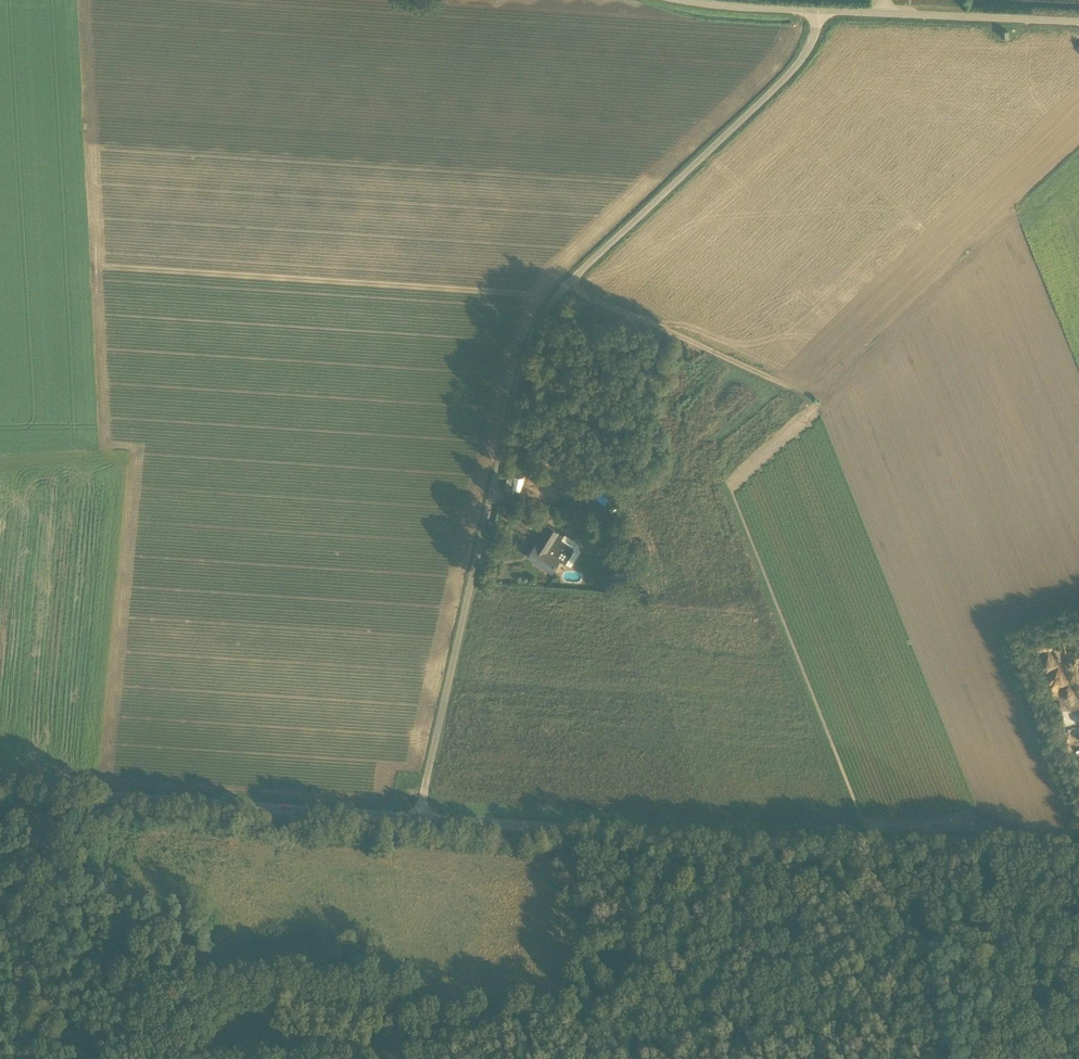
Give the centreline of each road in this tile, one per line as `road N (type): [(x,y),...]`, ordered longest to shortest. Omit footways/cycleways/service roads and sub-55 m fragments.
road 1 (unclassified): [(420,813),(544,322),(565,286),(791,73),(817,29),(819,10)]
road 2 (unclassified): [(1078,856),(1003,842),(836,841),(420,813)]
road 3 (unclassified): [(0,783),(420,813)]
road 4 (unclassified): [(819,10),(1078,21)]
road 5 (unclassified): [(819,10),(691,0)]

